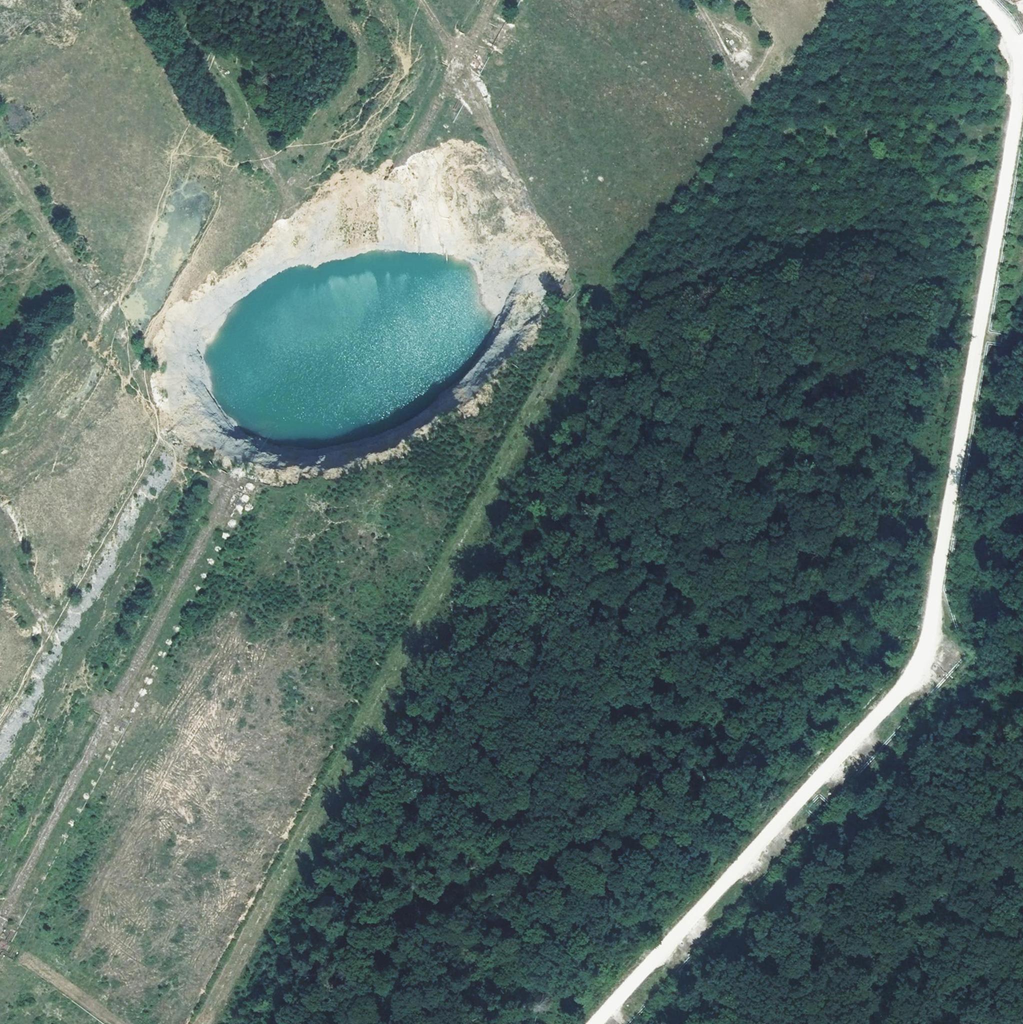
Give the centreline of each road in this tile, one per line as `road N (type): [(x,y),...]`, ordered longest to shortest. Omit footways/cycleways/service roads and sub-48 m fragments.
road 1 (track): [(597,1023),(913,683),(939,620),(1015,46),(1022,36)]
road 2 (track): [(0,918),(241,468)]
road 3 (track): [(429,0),(467,60),(498,0)]

